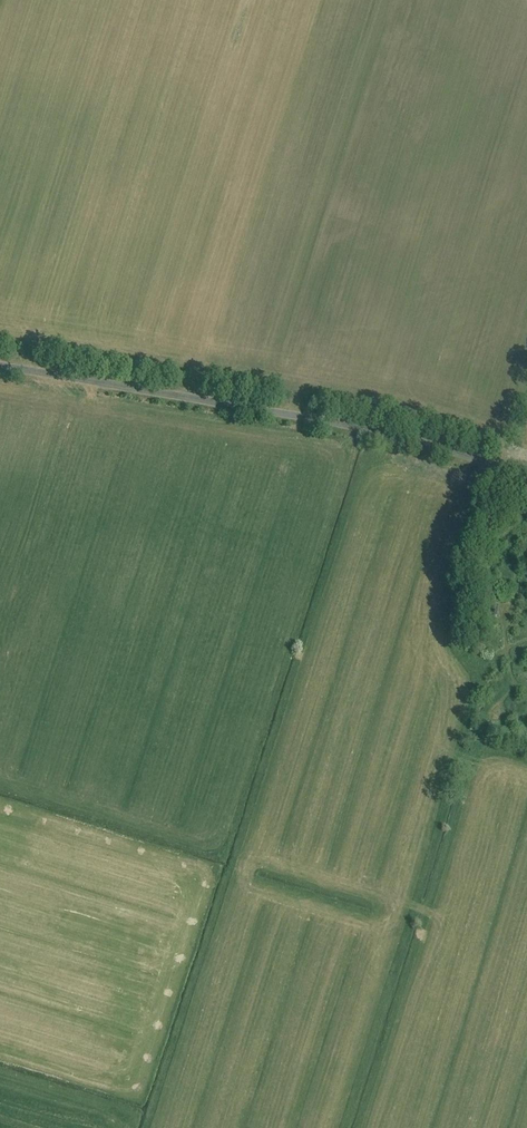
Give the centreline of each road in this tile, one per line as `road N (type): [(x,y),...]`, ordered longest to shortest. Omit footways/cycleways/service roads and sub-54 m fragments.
road 1 (unclassified): [(0,365),(358,427),(526,474)]

